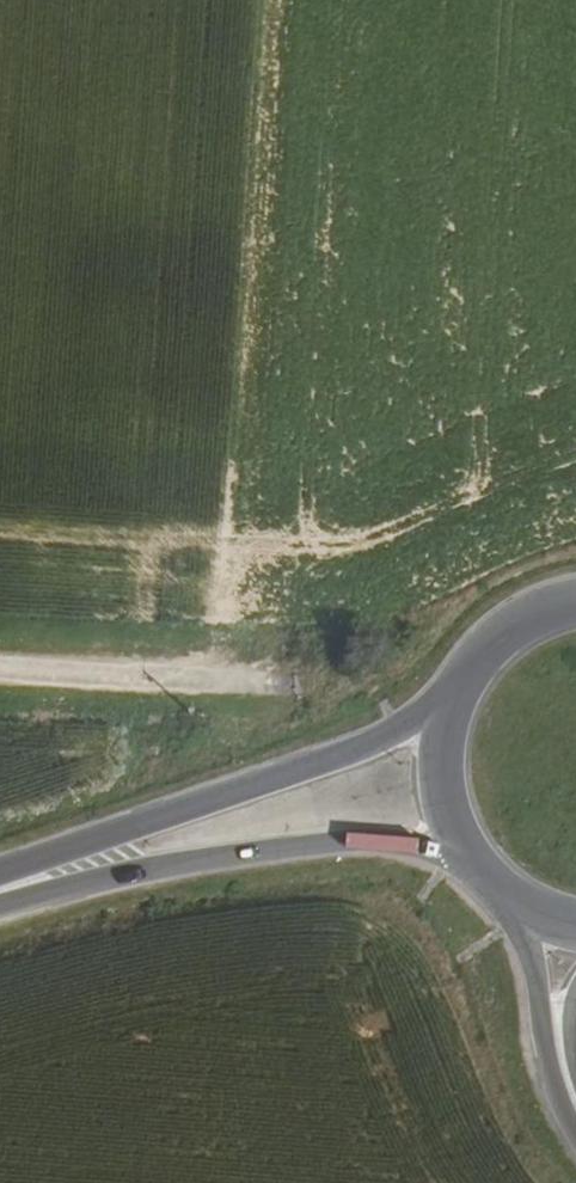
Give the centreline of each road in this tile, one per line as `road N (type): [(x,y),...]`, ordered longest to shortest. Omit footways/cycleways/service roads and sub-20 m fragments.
road 1 (primary): [(452,702),(357,749),(145,822),(0,882)]
road 2 (primary): [(0,898),(300,845),(402,843),(468,860)]
road 3 (track): [(0,681),(294,697)]
road 4 (primary): [(452,702),(440,783),(468,860)]
road 5 (primary): [(575,602),(510,629),(452,702)]
road 6 (tertiary): [(522,910),(538,997),(560,1058)]

